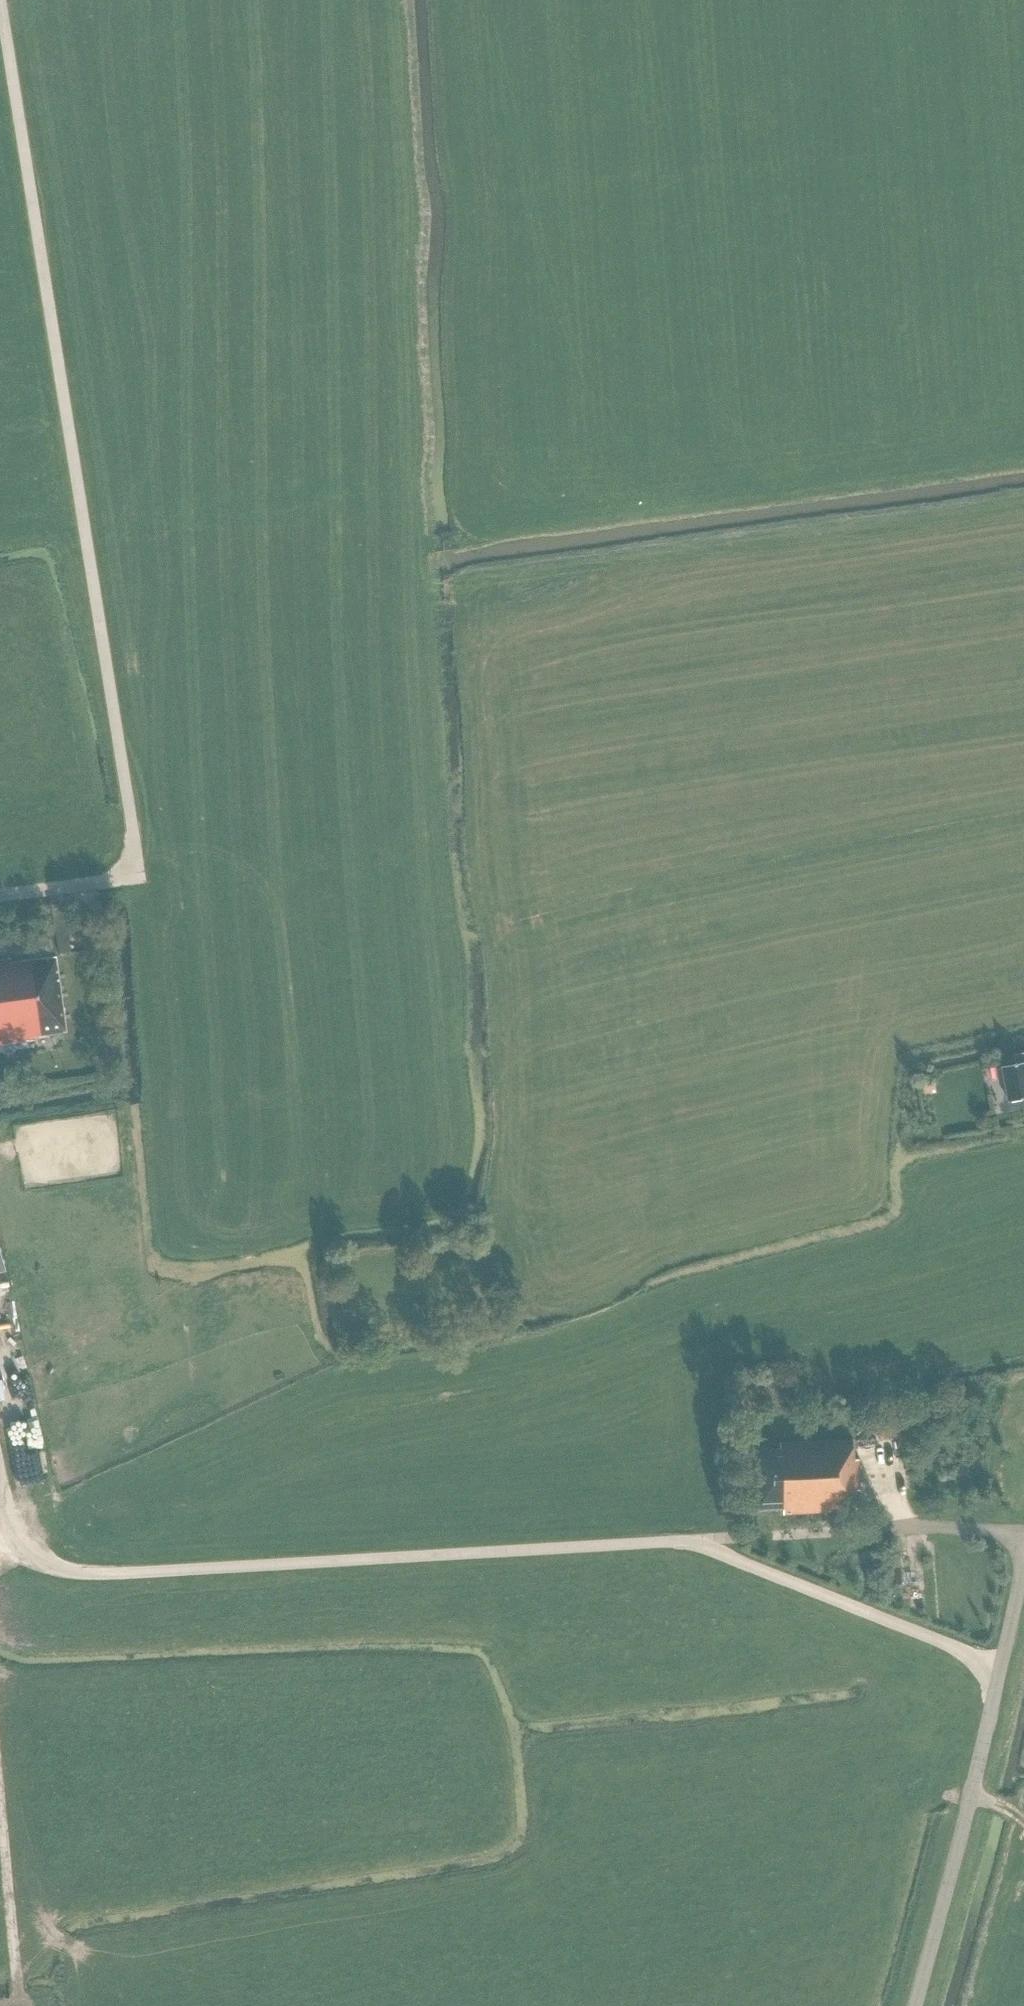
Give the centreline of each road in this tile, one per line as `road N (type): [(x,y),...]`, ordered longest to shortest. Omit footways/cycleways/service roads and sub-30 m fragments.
road 1 (unclassified): [(1002,1666),(696,1541),(113,1575),(53,1568),(13,1536)]
road 2 (unclassified): [(915,2005),(1002,1666)]
road 3 (unclassified): [(1002,1666),(1023,1534)]

